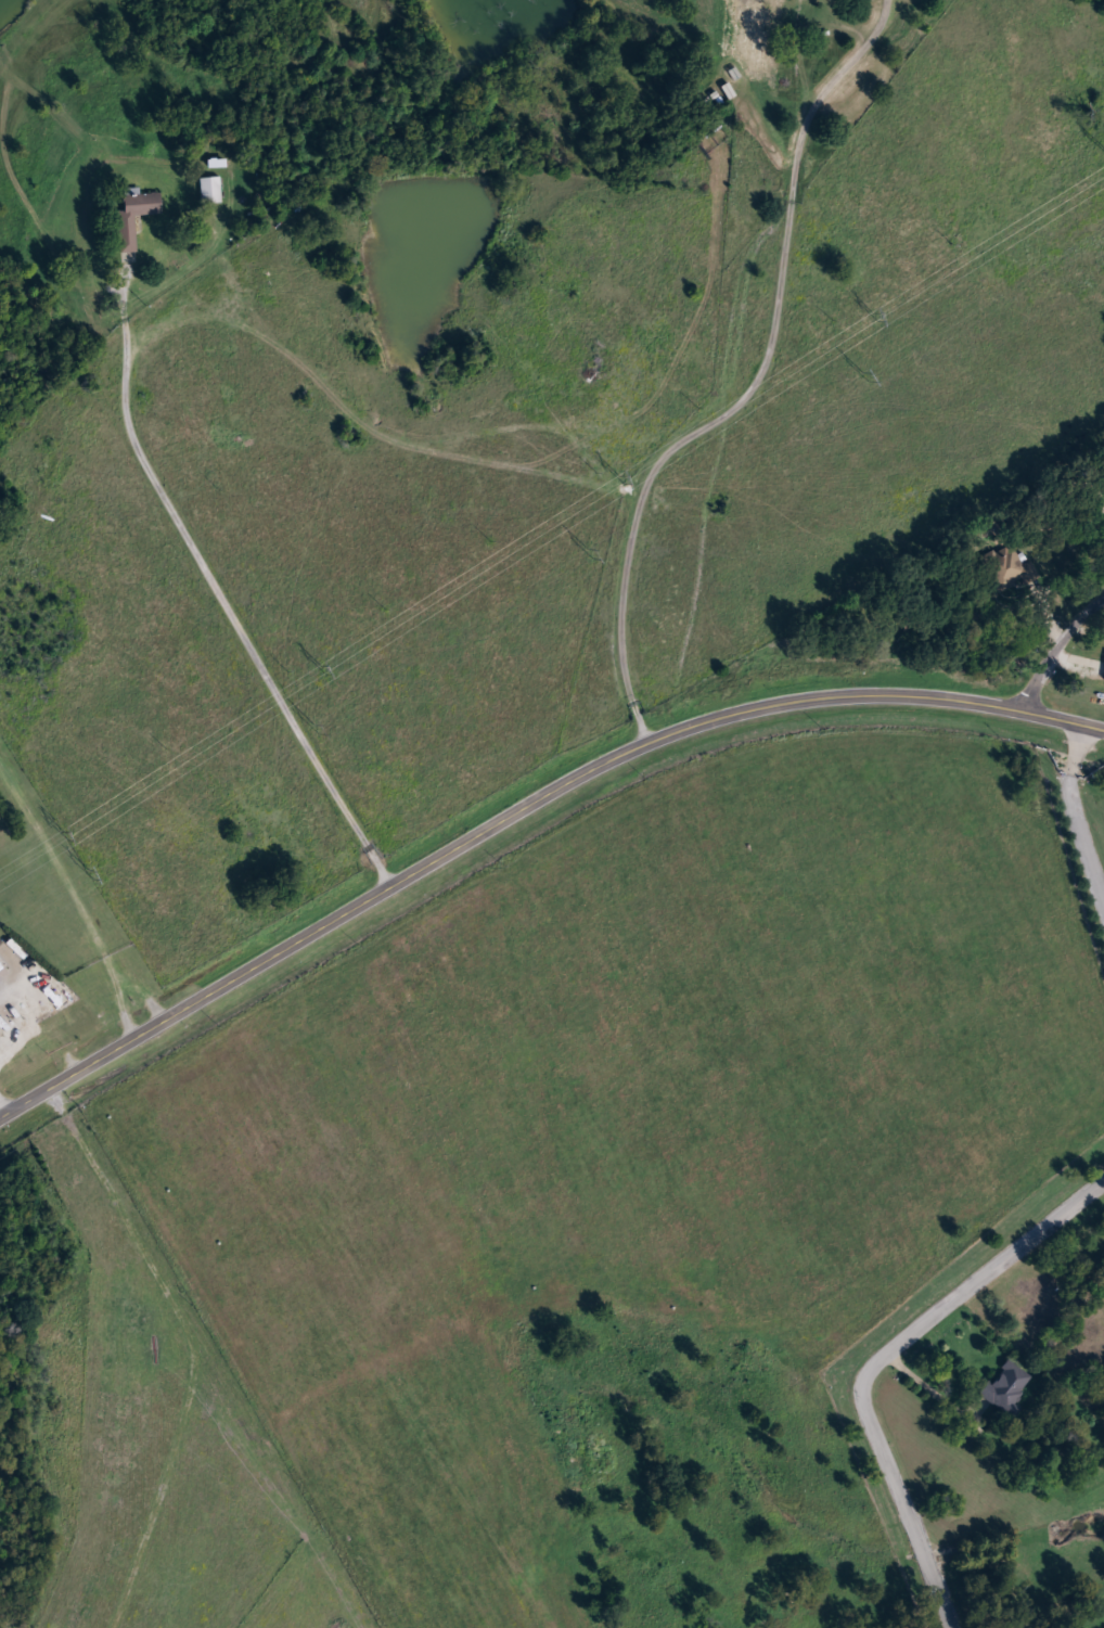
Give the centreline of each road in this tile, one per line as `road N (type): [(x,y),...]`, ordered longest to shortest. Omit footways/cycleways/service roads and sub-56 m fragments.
road 1 (secondary): [(1103,724),(938,690),(851,683),(671,725),(0,1108)]
road 2 (residential): [(1103,1178),(882,1351),(859,1390),(954,1627)]
road 3 (residential): [(1084,719),(1071,779),(1075,819),(1103,910)]
road 4 (residential): [(1103,597),(1014,703)]

